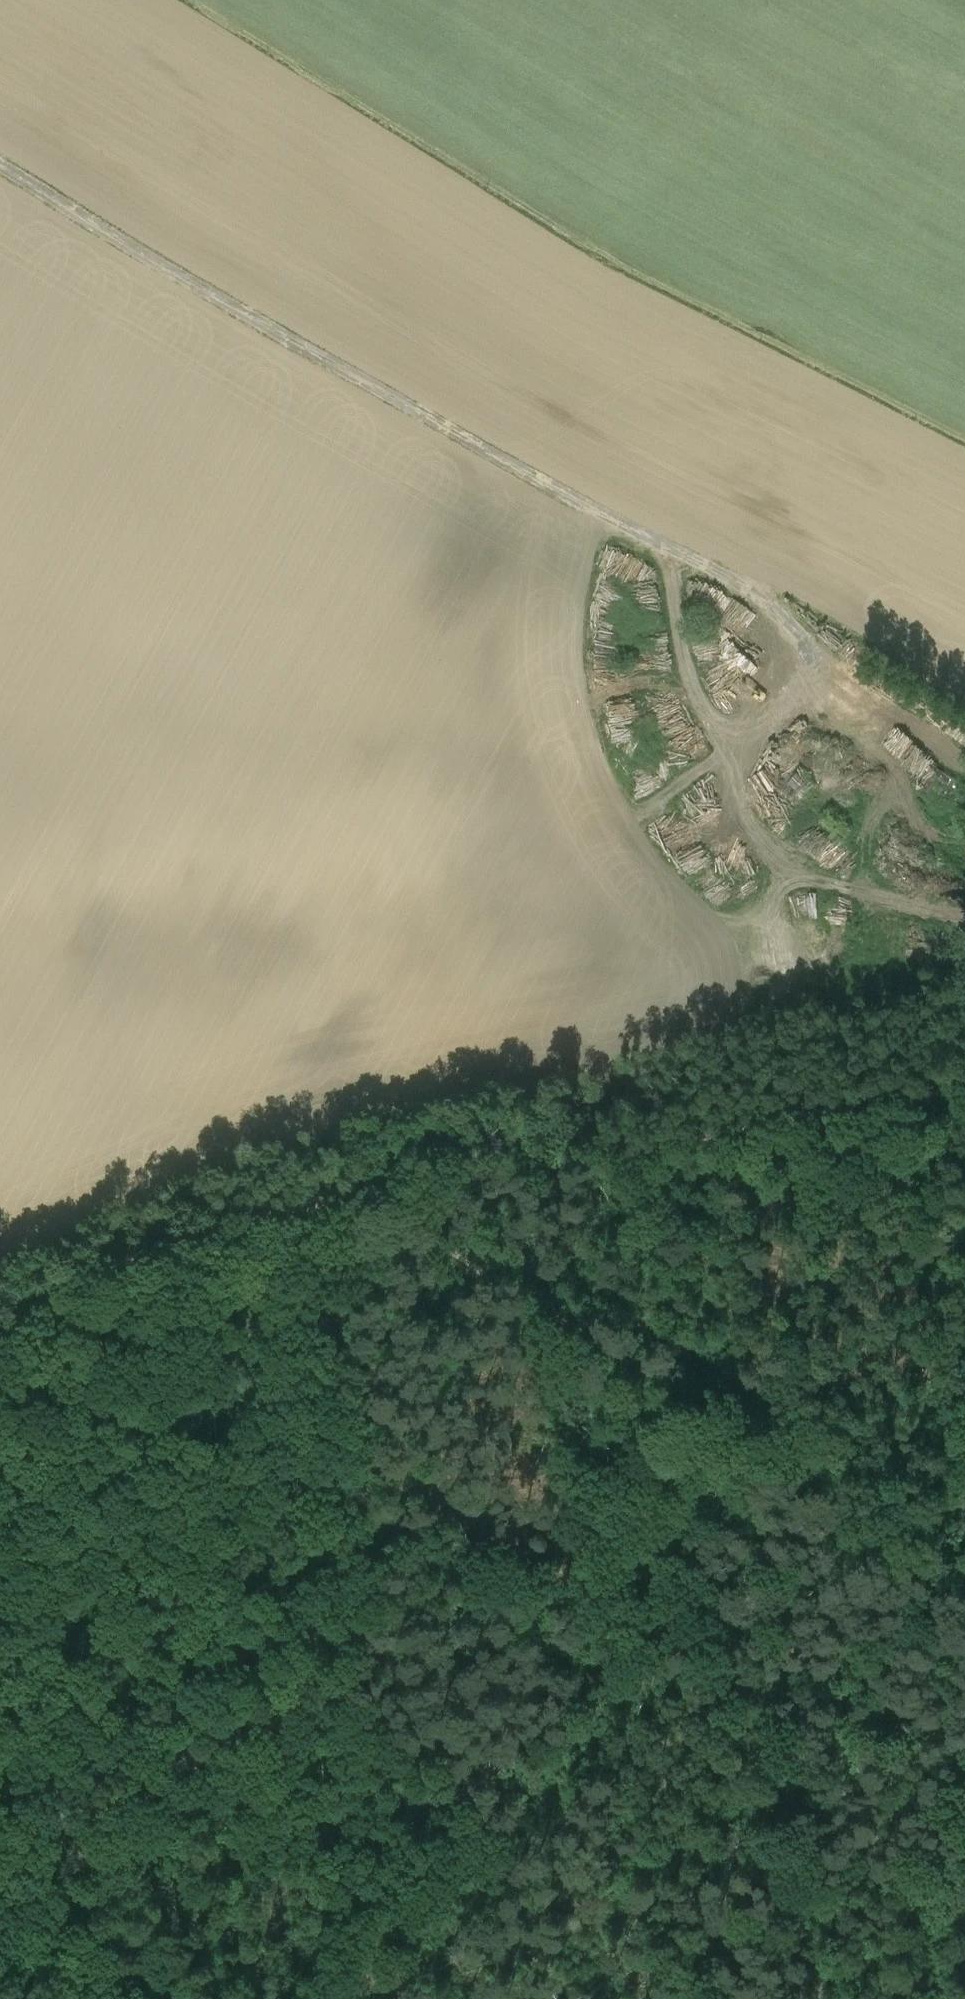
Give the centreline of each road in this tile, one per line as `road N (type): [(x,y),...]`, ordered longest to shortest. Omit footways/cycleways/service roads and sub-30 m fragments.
road 1 (track): [(0,164),(672,556)]
road 2 (track): [(964,1555),(385,1189)]
road 3 (track): [(672,556),(686,682),(718,752),(789,856)]
road 4 (track): [(713,740),(787,705),(798,683),(797,630),(685,556),(672,556)]

